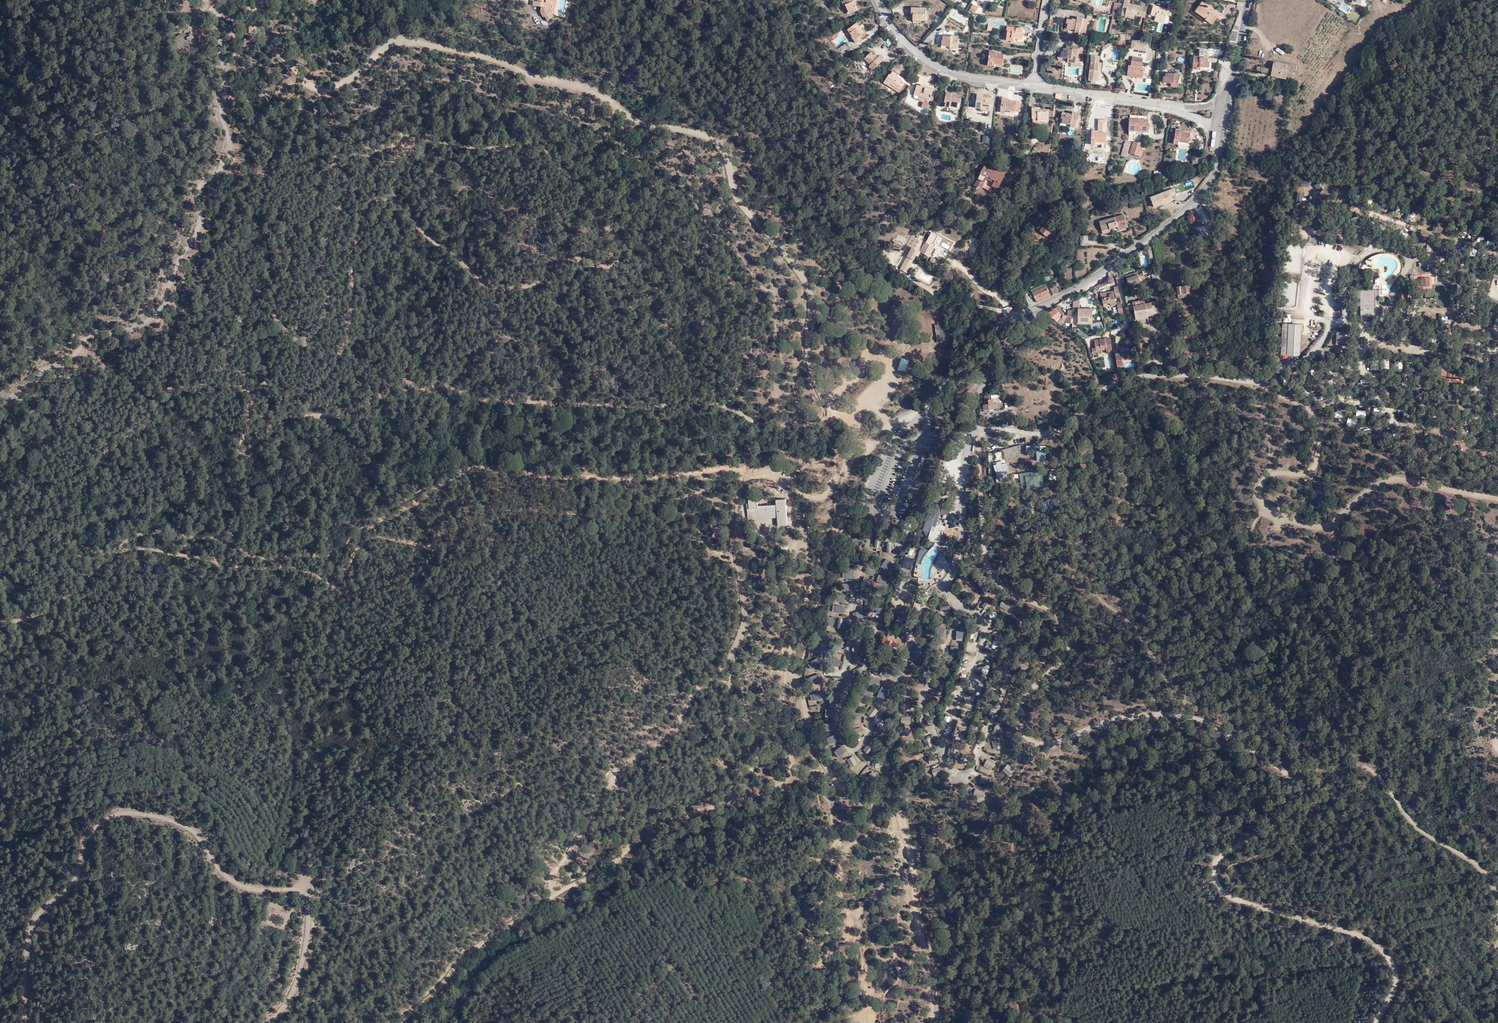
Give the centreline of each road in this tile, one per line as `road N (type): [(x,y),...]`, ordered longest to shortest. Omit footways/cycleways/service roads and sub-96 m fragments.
road 1 (track): [(643,477),(599,515),(565,507),(472,507),(421,547),(370,538),(337,584),(286,566),(243,568),(159,548),(94,550),(81,542),(76,515),(90,476),(117,443),(233,356),(249,304),(264,298),(283,328),(299,340),(315,337),(329,305),(328,223),(407,142),(546,148),(608,217),(619,260),(582,255),(551,272),(492,287),(431,238),(403,203),(386,199),(362,212),(355,315),(332,372),(304,395),(263,386),(244,441),(303,411),(339,414),(434,388),(634,408),(702,398),(782,426),(822,420),(830,410)]
road 2 (track): [(973,430),(990,561),(1006,586),(1047,604),(1068,641),(1018,709),(1026,731),(1035,743),(1121,716),(1174,714),(1242,742),(1284,777),(1292,790),(1288,810),(1221,855),(1217,880),(1237,900),(1376,945),(1396,977),(1376,1022)]
road 3 (track): [(872,446),(849,458),(830,490),(817,494),(766,471),(552,477),(503,465),(465,471),(321,554),(268,558),(213,534),(125,539),(57,608),(0,620)]
road 4 (track): [(257,0),(264,33),(319,90),(337,87),(387,47),(445,47),(598,93),(658,127),(708,134),(726,157),(736,198),(804,278),(808,354),(830,410)]
road 5 (track): [(872,446),(808,604),(791,670),(819,754),(842,787),(901,818),(931,1022)]
road 6 (track): [(271,1022),(294,986),(304,949),(301,887),(249,889),(219,867),(196,831),(140,812),(106,819),(92,832),(82,870),(38,916),(24,969),(25,1022)]
road 7 (track): [(791,670),(782,700),(792,769),(773,784),(649,828),(582,882),(475,948),(399,1022)]
road 8 (tertiary): [(1248,0),(1219,164),(1199,198),(1104,272),(990,332),(925,413)]
road 9 (unclassified): [(230,0),(218,15),(217,33),(229,145),(199,193),(199,229),(157,314),(139,327),(89,335),(76,357),(0,400)]
road 10 (track): [(749,471),(739,521),(746,597),(738,642),(665,736),(616,767),(568,877),(552,894)]
road 11 (track): [(1253,385),(1325,423),(1312,469),(1271,472),(1259,488),(1263,508),(1276,517),(1337,525),(1365,495),(1398,478),(1497,498)]
road 12 (track): [(1284,777),(1364,767),(1379,775),(1415,826),(1475,863),(1497,898)]

